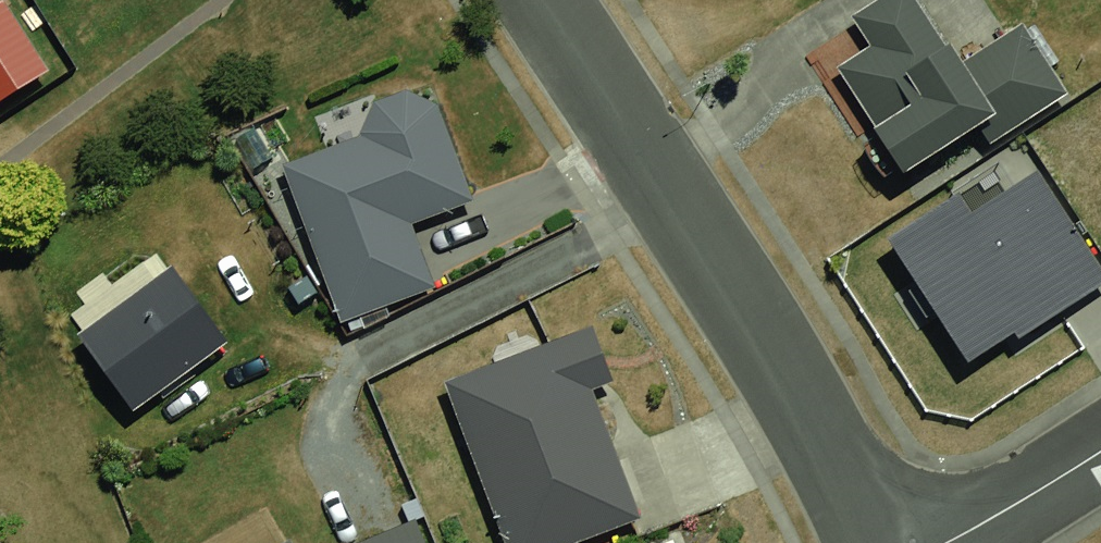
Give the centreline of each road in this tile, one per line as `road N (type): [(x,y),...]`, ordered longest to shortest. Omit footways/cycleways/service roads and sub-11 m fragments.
road 1 (residential): [(539,0),(881,542)]
road 2 (residential): [(945,542),(1100,447)]

